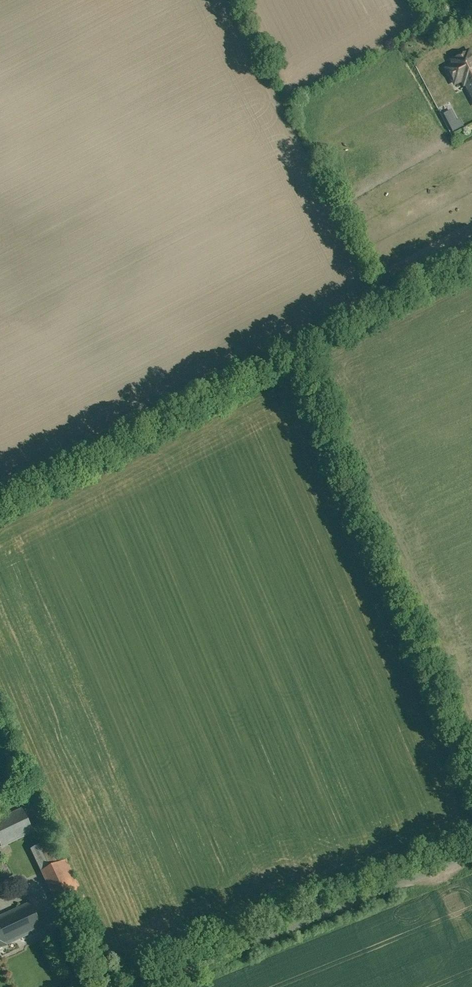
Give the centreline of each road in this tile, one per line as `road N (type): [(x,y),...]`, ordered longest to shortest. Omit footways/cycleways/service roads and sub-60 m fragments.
road 1 (unclassified): [(471,855),(147,986)]

